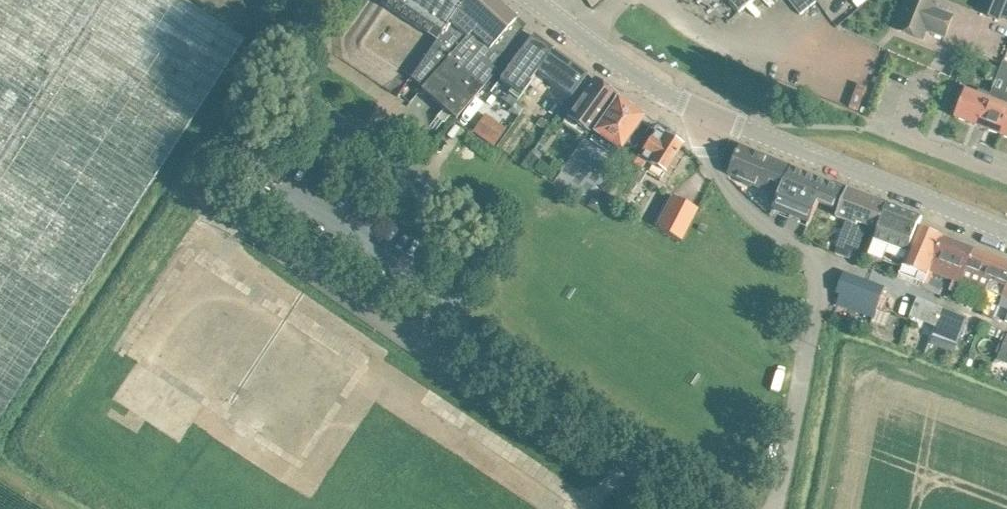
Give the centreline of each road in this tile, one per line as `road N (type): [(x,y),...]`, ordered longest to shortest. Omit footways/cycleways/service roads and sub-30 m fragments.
road 1 (residential): [(448,305),(487,251),(481,223),(300,95),(248,169),(423,282)]
road 2 (residential): [(773,508),(823,266),(765,228),(726,187),(706,143),(705,114)]
road 3 (residential): [(448,305),(485,364),(699,508)]
road 4 (tertiary): [(1006,234),(705,114)]
road 5 (track): [(824,508),(852,370),(880,364),(1006,410)]
road 6 (tertiary): [(705,114),(649,86),(531,0)]
road 7 (residential): [(1006,174),(903,135),(922,80)]

